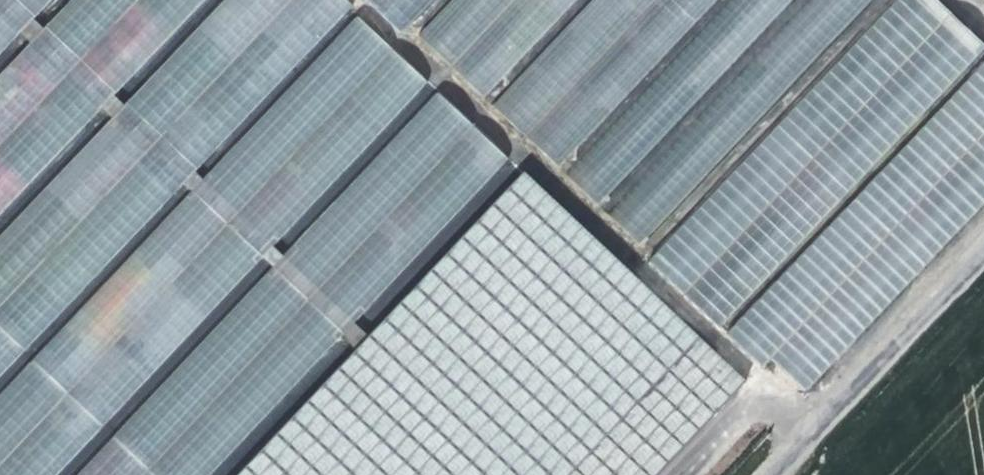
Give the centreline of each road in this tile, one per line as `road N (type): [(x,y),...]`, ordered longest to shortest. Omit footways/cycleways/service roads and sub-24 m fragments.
road 1 (unclassified): [(983,246),(766,474)]

